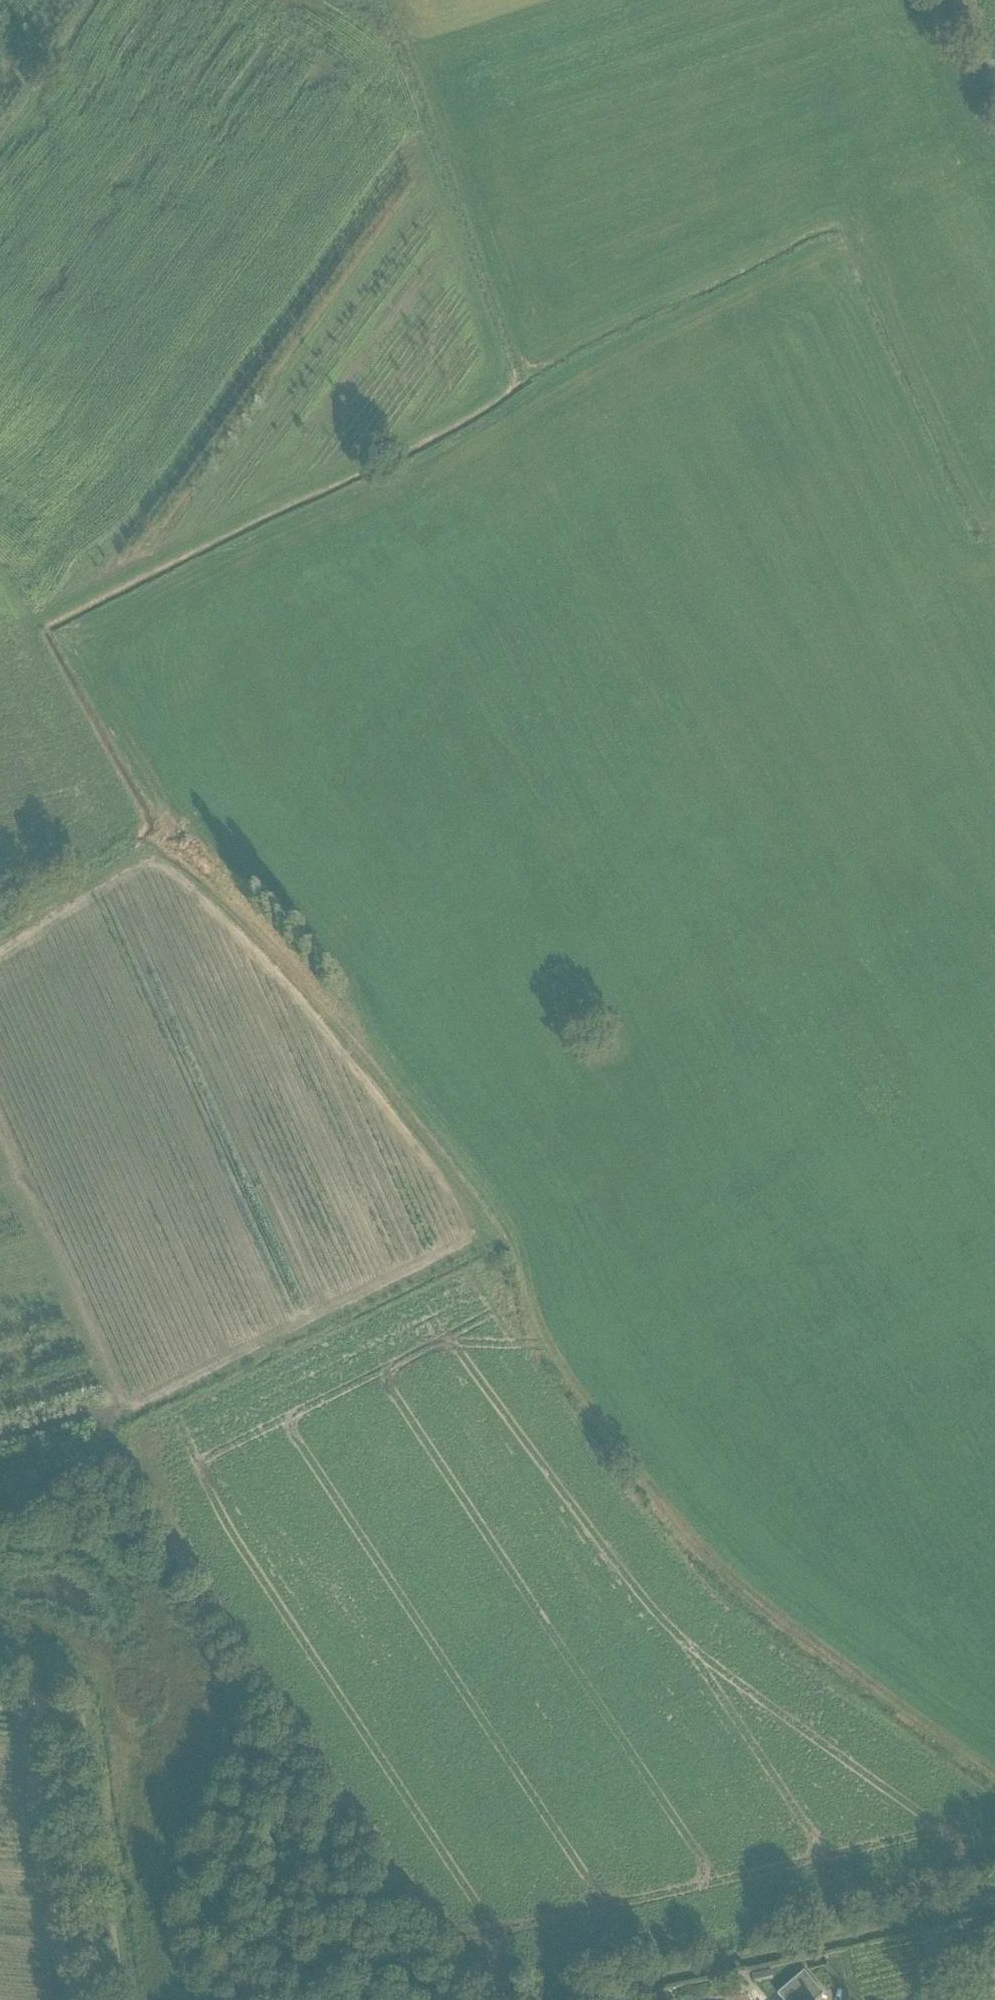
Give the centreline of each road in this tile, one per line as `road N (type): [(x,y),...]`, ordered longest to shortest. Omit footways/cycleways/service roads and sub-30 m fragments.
road 1 (track): [(0,1682),(38,1694),(67,1722),(107,1999)]

